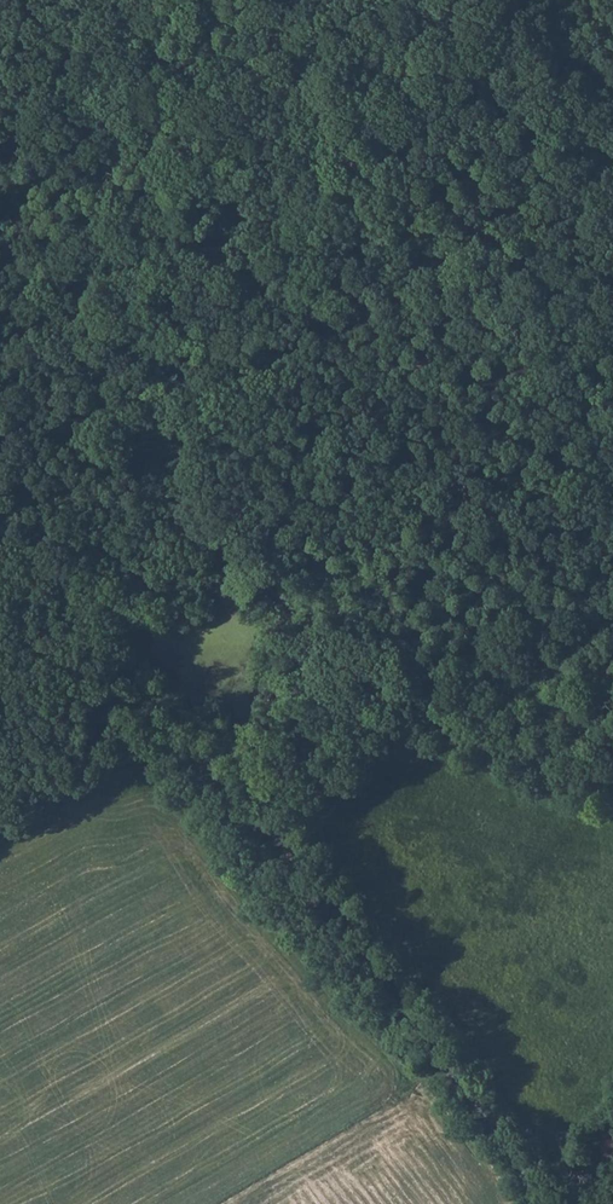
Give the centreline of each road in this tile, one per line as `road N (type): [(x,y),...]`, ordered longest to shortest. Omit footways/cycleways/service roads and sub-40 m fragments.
road 1 (track): [(286,846),(287,737),(274,638),(256,580)]

